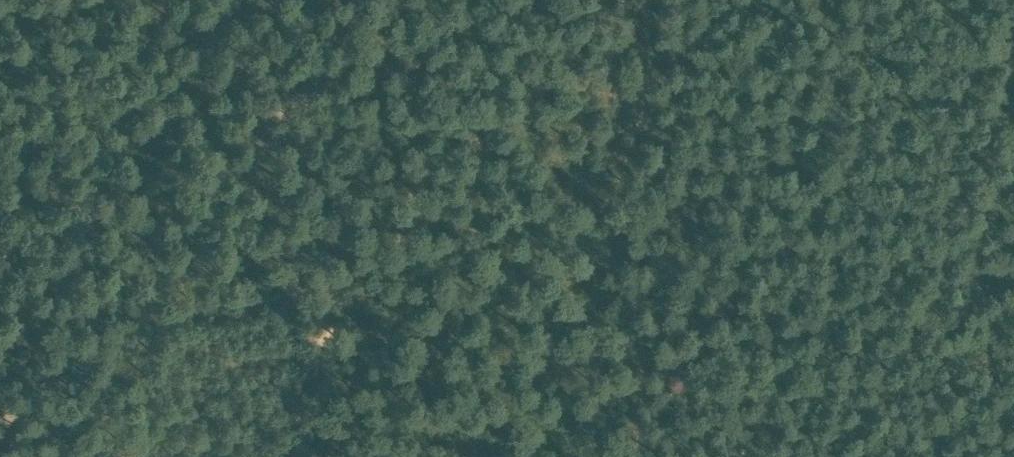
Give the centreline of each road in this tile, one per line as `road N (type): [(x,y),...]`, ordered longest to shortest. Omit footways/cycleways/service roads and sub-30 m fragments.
road 1 (track): [(634,456),(648,405),(610,218),(666,0)]

